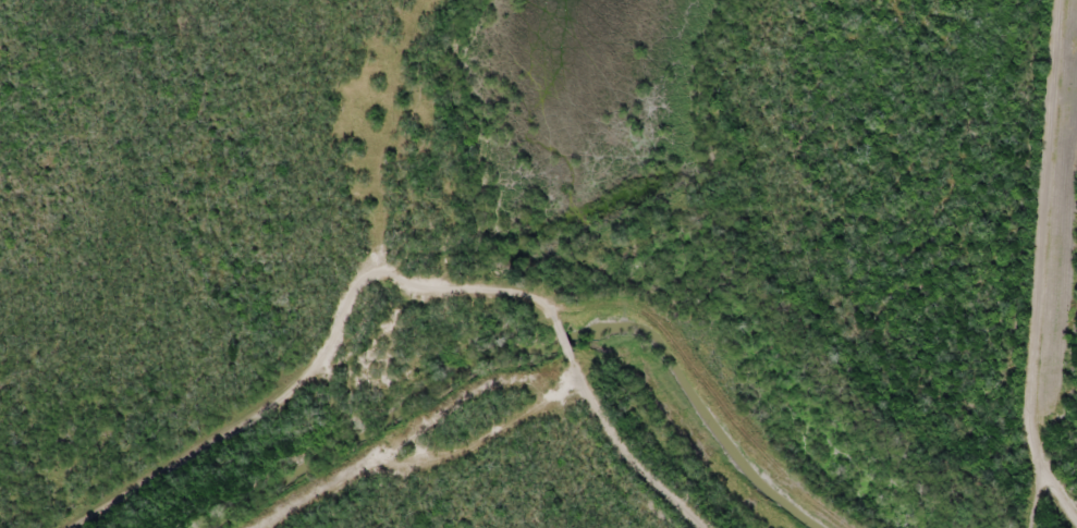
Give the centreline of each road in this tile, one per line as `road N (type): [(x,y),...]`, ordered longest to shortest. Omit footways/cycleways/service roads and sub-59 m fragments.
road 1 (residential): [(413,0),(395,138),(421,245),(491,335),(565,347),(598,380),(595,455)]
road 2 (residential): [(491,335),(83,527)]
road 3 (residential): [(333,527),(548,429),(595,455),(661,527)]
road 4 (residential): [(530,339),(564,334),(785,165)]

